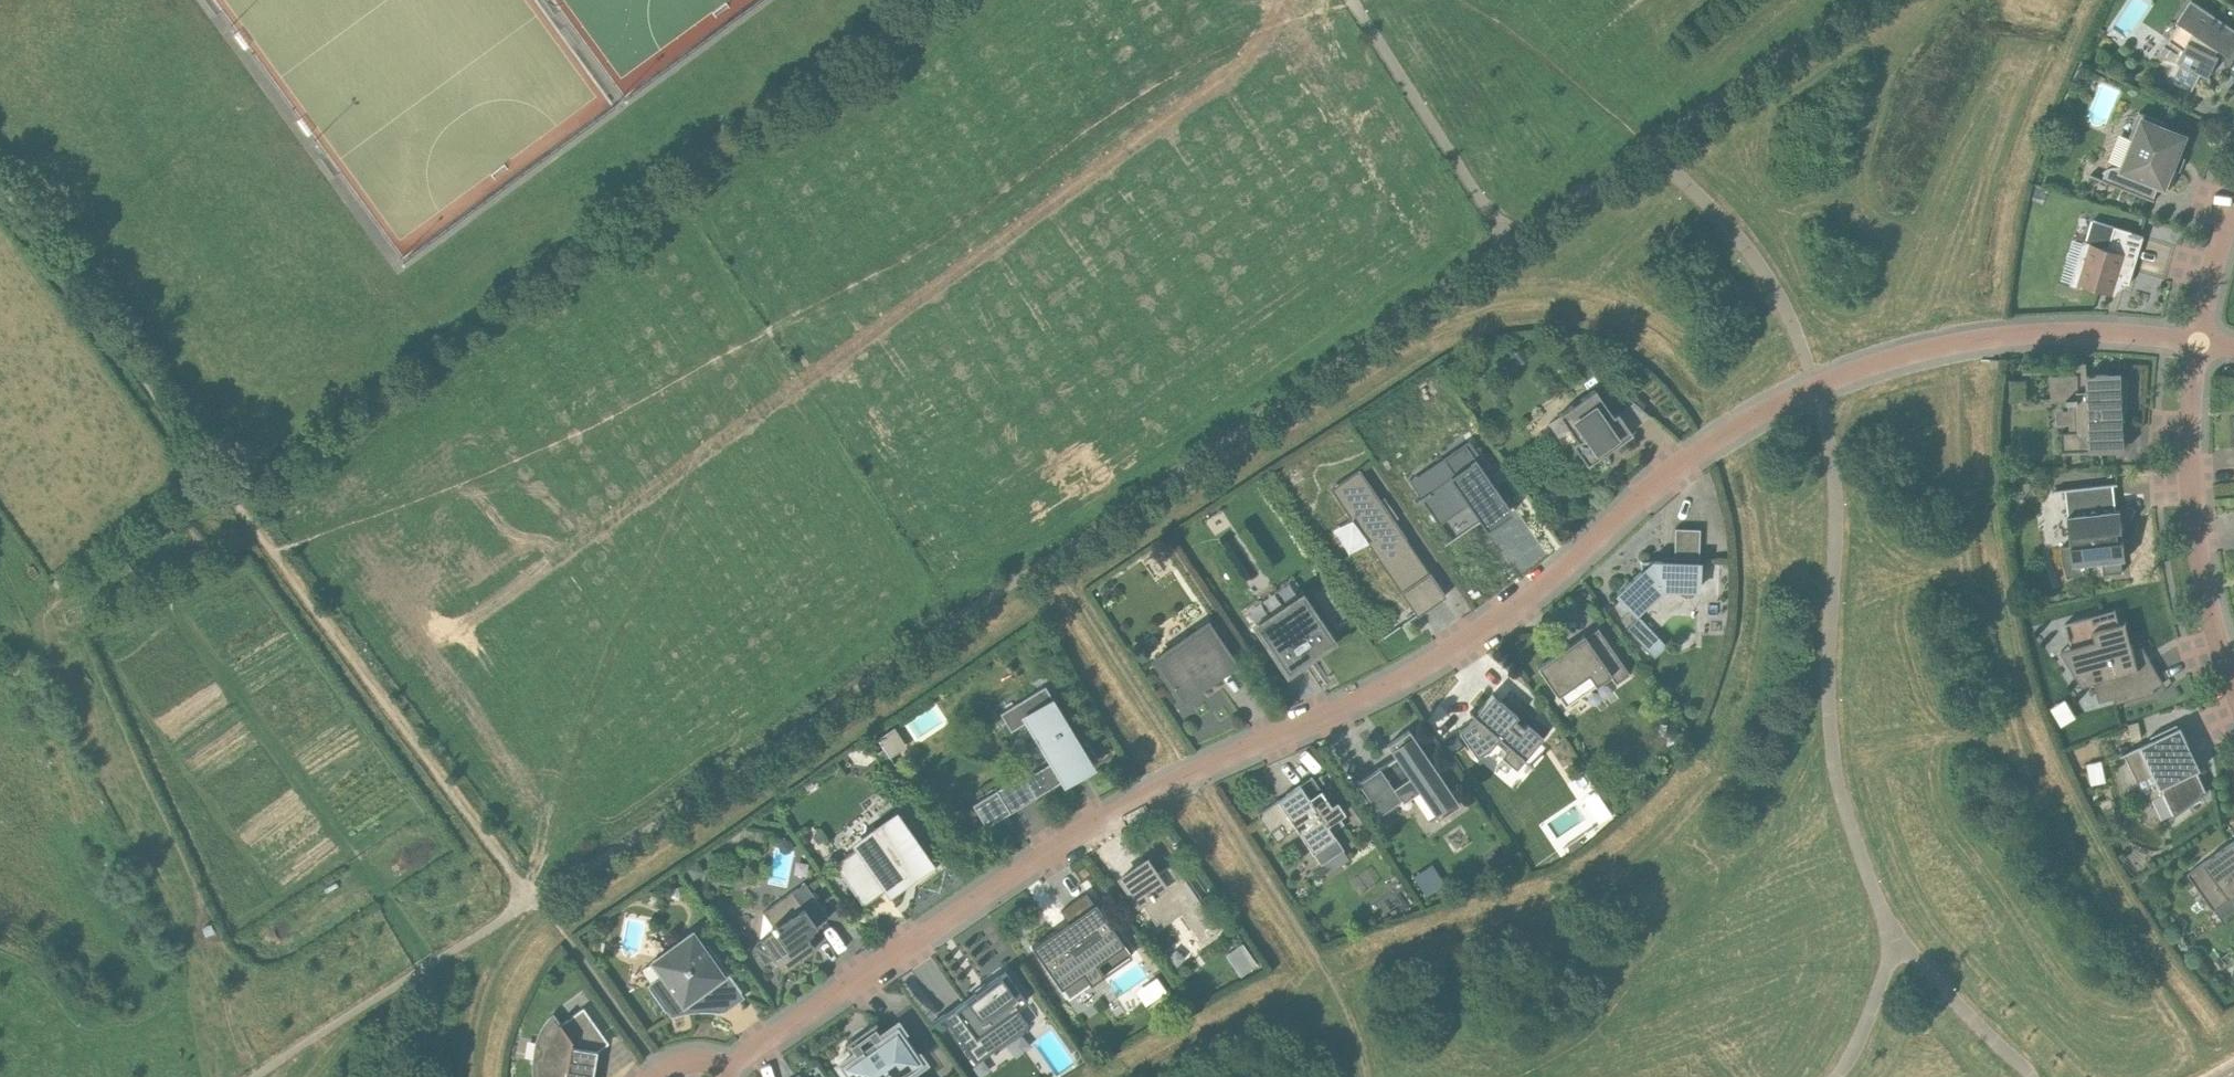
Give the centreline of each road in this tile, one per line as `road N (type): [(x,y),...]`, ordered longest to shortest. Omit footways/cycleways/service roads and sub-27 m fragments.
road 1 (residential): [(727,1070),(1127,806),(1407,677),(1501,618),(1663,476),(1817,386),(1926,349),(2018,334),(2204,340)]
road 2 (track): [(0,174),(536,900)]
road 3 (residential): [(2233,666),(2206,576),(2196,476),(2204,340)]
road 4 (track): [(1349,0),(1510,244)]
road 5 (residential): [(2204,340),(2233,204)]

